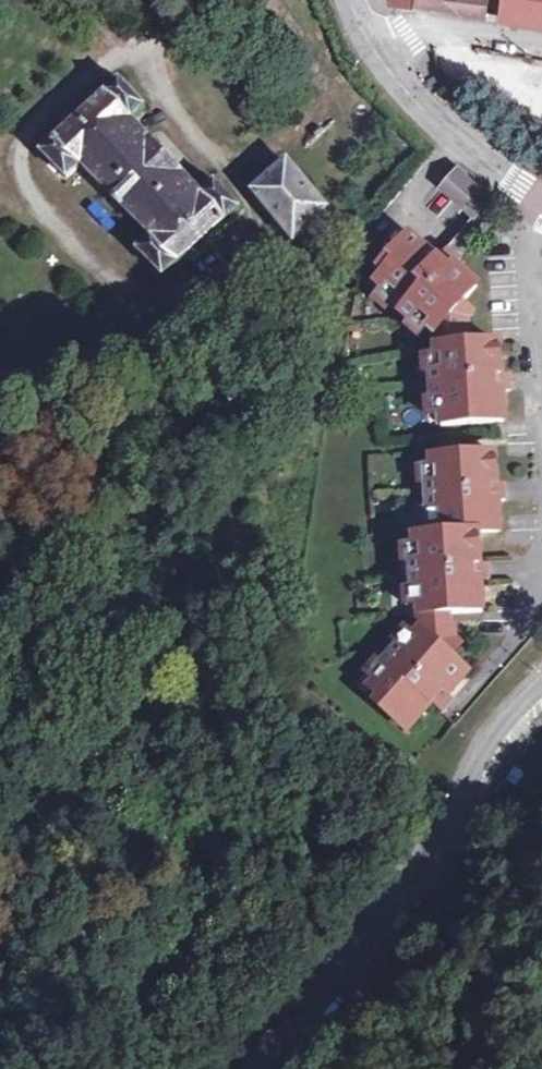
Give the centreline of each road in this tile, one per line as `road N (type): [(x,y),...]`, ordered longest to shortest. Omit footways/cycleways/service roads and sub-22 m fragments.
road 1 (tertiary): [(541,736),(364,983),(286,1068)]
road 2 (tertiary): [(367,21),(400,82),(541,195)]
road 3 (residential): [(367,21),(541,46)]

